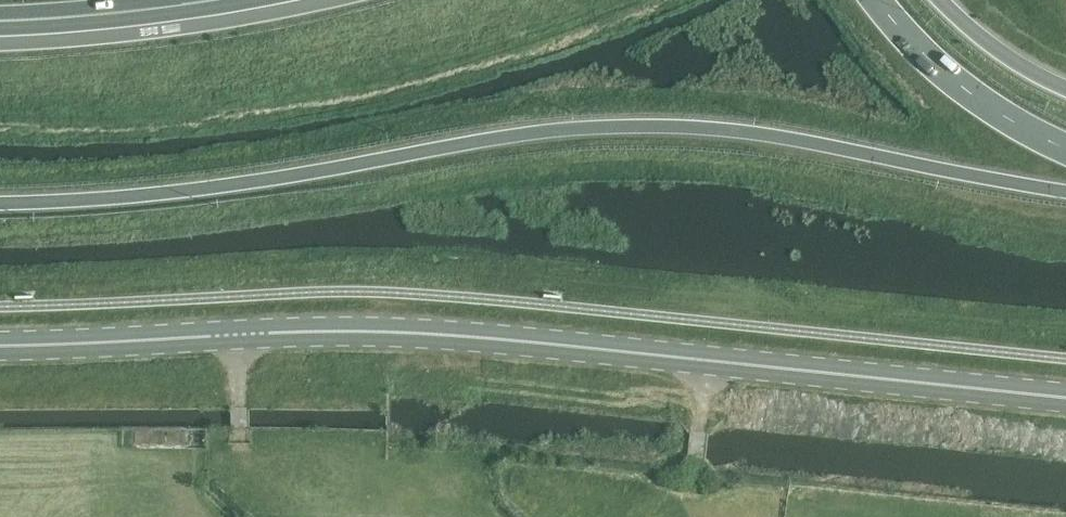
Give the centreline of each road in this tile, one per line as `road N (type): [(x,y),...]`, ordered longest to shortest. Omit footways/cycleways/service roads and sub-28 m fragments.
road 1 (trunk): [(0,206),(216,189),(564,135),(664,132),(766,137),(1065,191)]
road 2 (secondary): [(1065,396),(374,330),(0,343)]
road 3 (trunk): [(876,0),(944,73),(1065,149)]
road 4 (trunk): [(0,20),(209,0)]
road 5 (trunk): [(1065,89),(1006,56),(939,0)]

